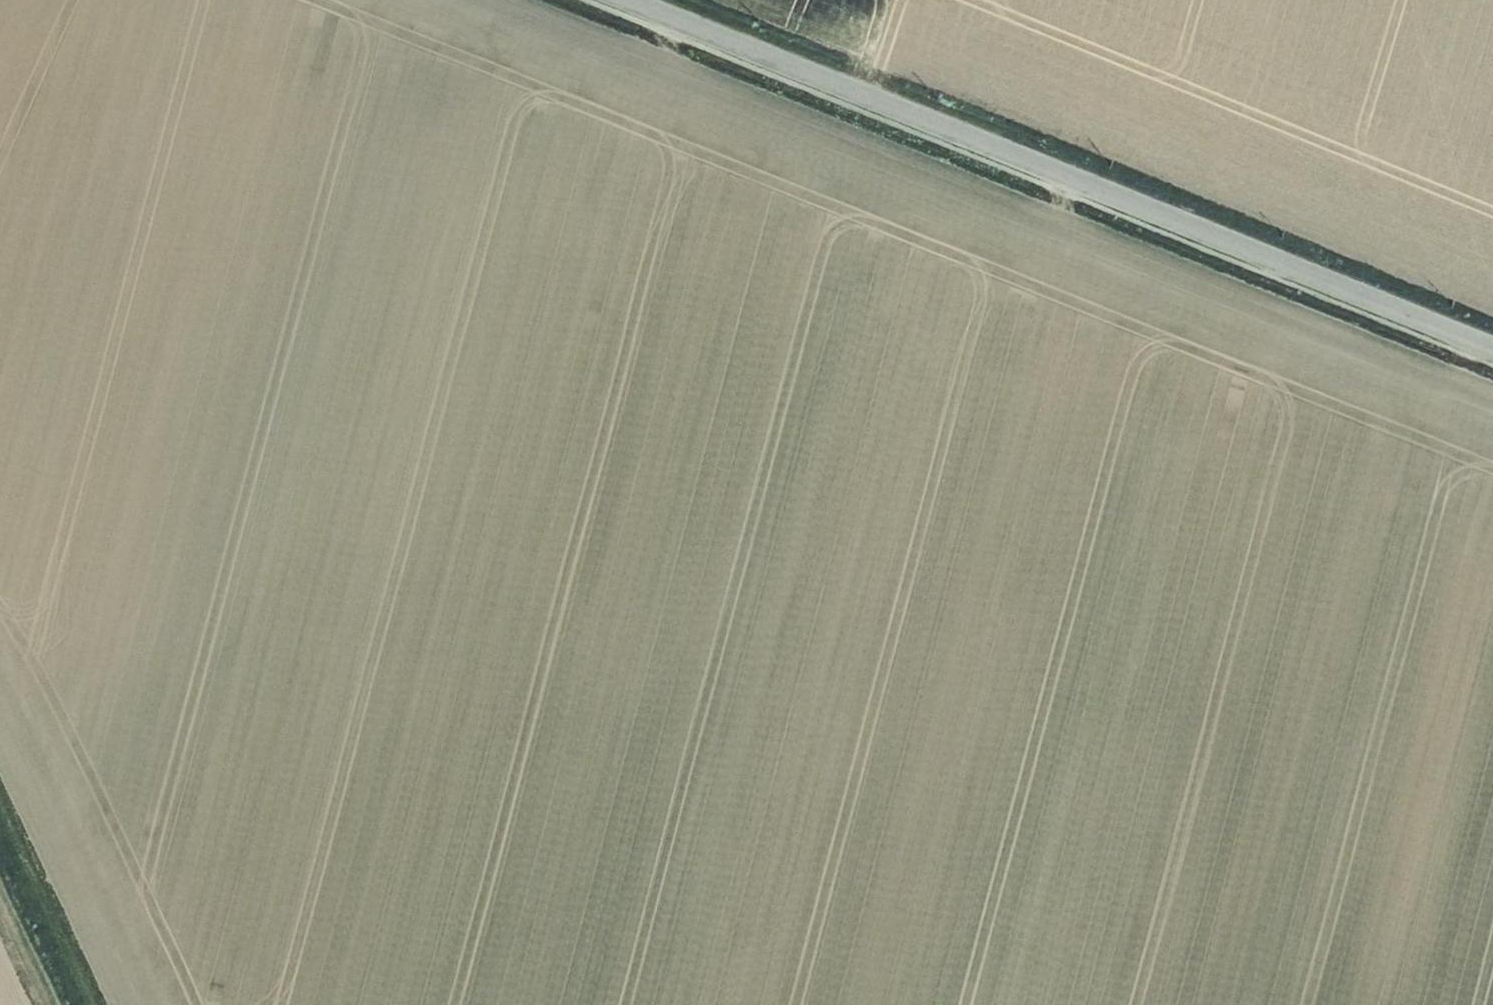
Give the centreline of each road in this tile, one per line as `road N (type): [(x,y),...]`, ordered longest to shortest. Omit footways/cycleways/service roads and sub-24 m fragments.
road 1 (tertiary): [(620,0),(1492,351)]

